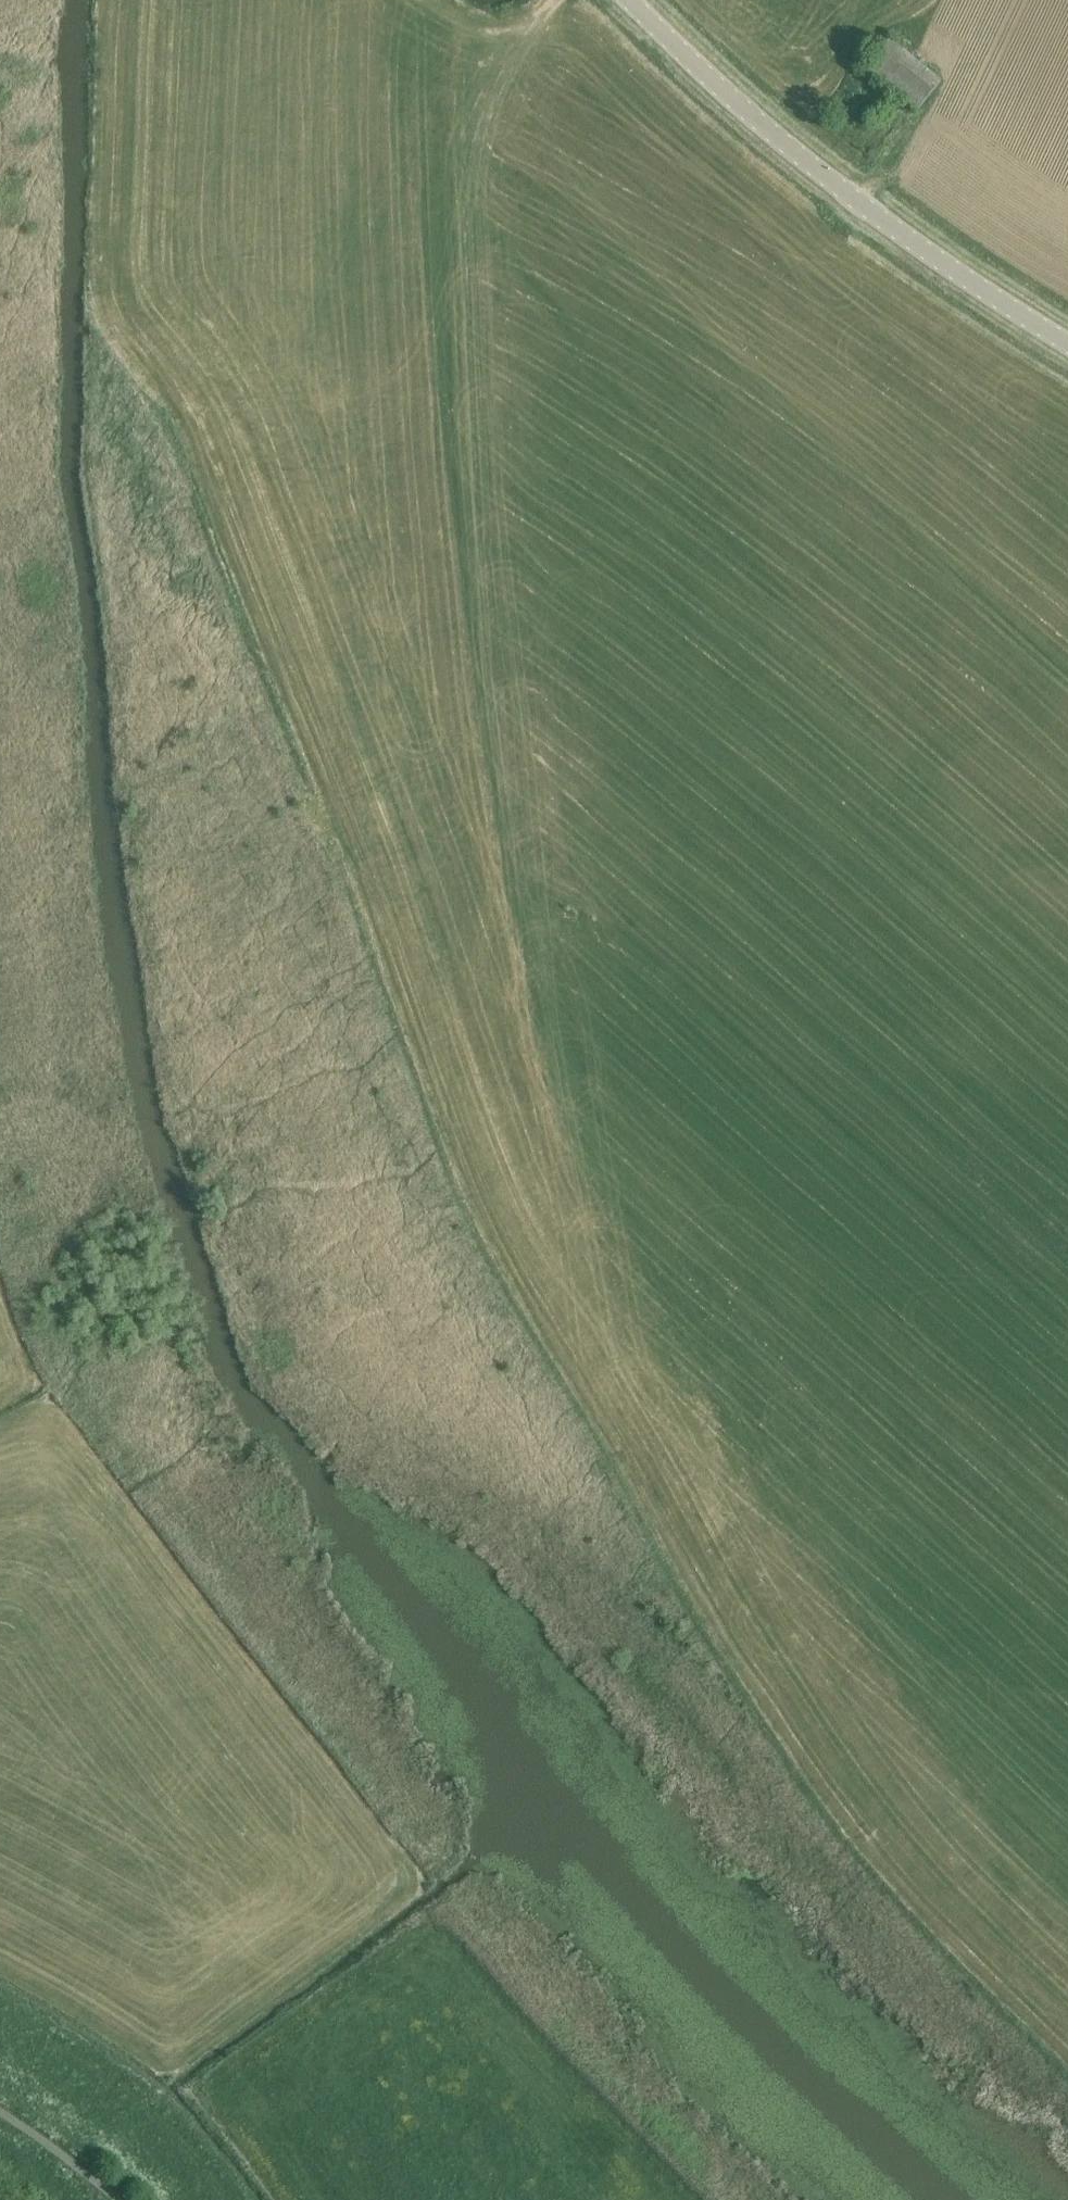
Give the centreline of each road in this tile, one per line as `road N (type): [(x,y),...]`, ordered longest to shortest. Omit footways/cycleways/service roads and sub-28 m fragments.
road 1 (unclassified): [(1067,342),(790,151),(635,0)]

